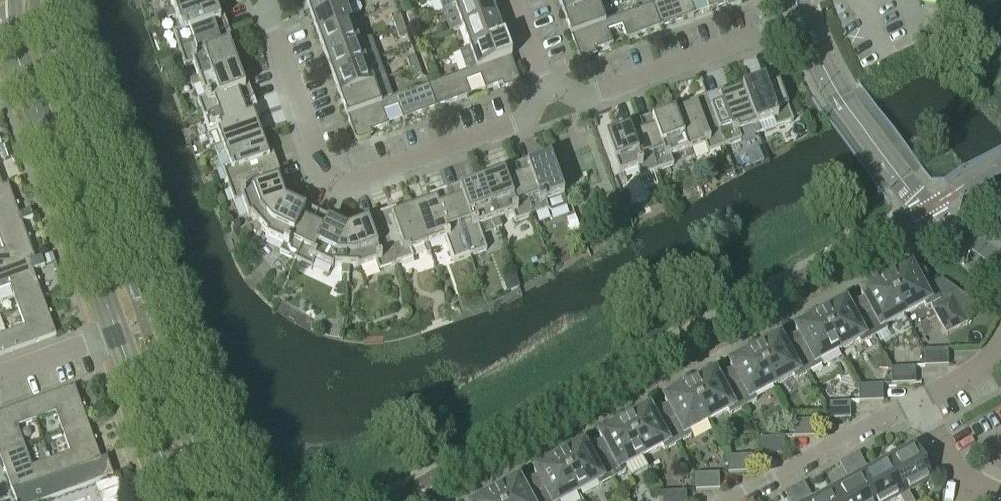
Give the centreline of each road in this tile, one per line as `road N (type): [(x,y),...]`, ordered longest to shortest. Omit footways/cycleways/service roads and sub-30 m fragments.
road 1 (residential): [(549,90),(519,121),(366,182),(335,175),(315,152),(267,18),(270,0)]
road 2 (tertiary): [(116,334),(22,75)]
road 3 (residential): [(801,18),(593,94),(549,90)]
road 4 (residential): [(733,500),(916,403)]
road 5 (residential): [(901,176),(836,88),(801,18)]
road 6 (tertiary): [(178,500),(116,334)]
road 7 (unclassified): [(1000,270),(901,176)]
road 8 (residential): [(0,373),(116,334)]

